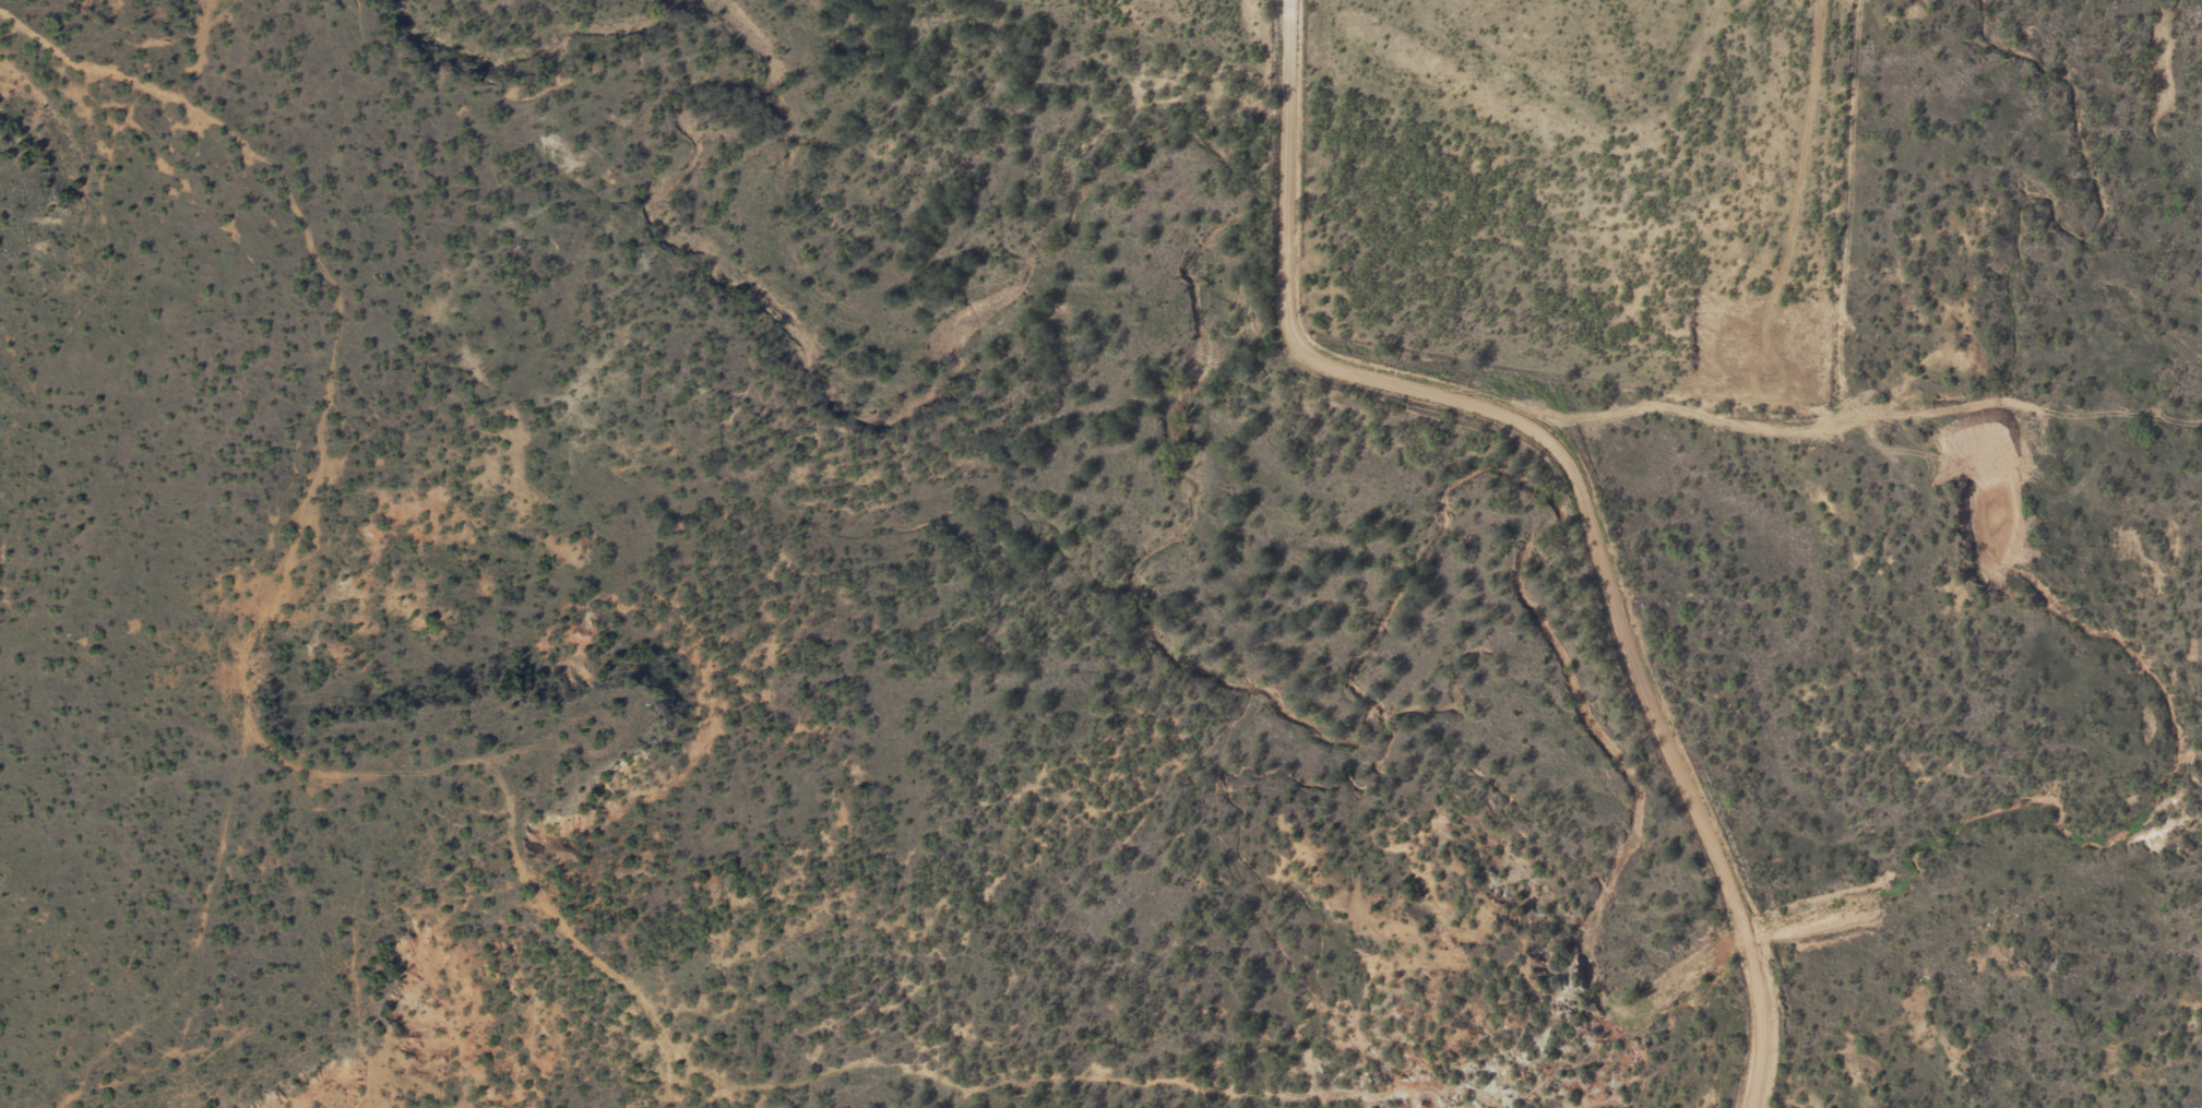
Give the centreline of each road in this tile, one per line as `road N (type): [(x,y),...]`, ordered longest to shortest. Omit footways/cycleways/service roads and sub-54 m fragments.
road 1 (residential): [(1753,1107),(1765,1023),(1761,972),(1572,464),(1531,422),(1334,364),(1296,325),(1289,291),(1293,0)]

